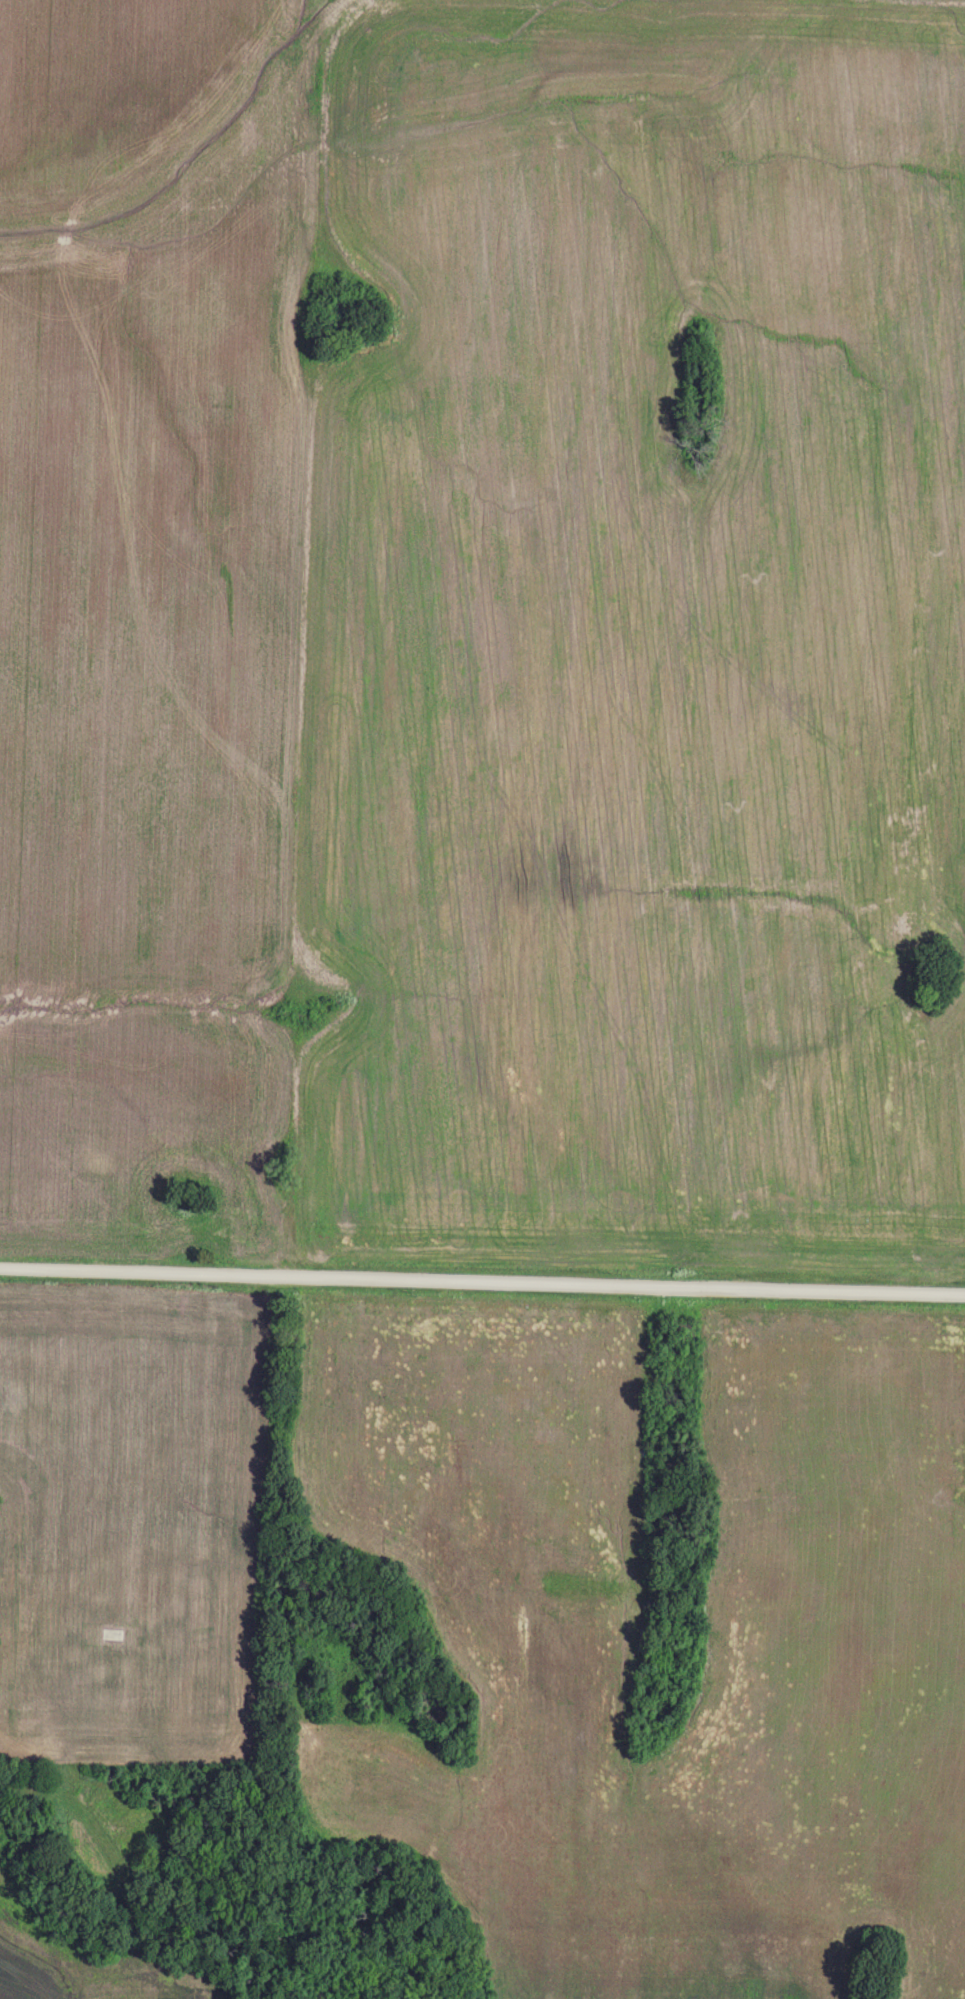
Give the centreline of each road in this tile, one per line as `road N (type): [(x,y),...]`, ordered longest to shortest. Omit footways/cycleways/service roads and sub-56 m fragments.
road 1 (residential): [(964,1300),(0,1274)]

